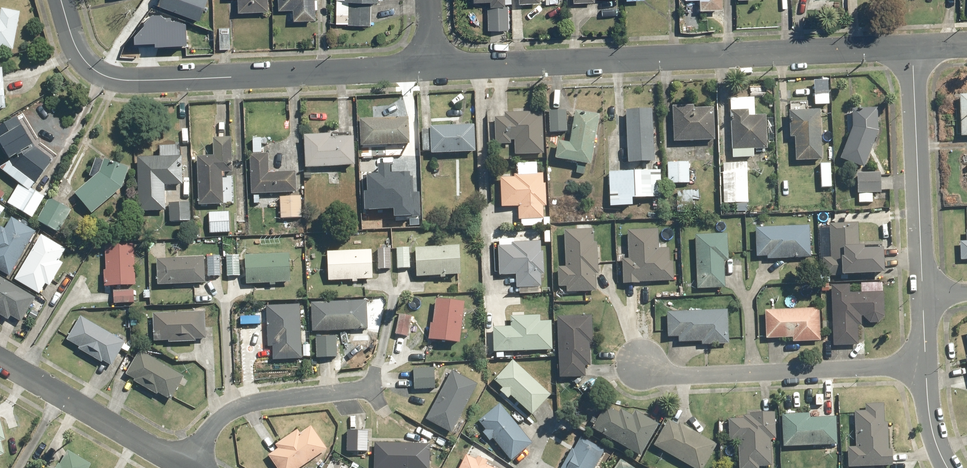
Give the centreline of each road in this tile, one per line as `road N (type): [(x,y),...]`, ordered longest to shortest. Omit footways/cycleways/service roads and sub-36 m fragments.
road 1 (residential): [(912,48),(429,67)]
road 2 (residential): [(429,67),(117,79),(83,59),(61,0)]
road 3 (residential): [(641,366),(686,375),(924,365)]
road 4 (residential): [(922,293),(912,48)]
road 5 (residential): [(186,467),(0,359)]
road 6 (residential): [(366,388),(246,404),(226,415),(186,467)]

